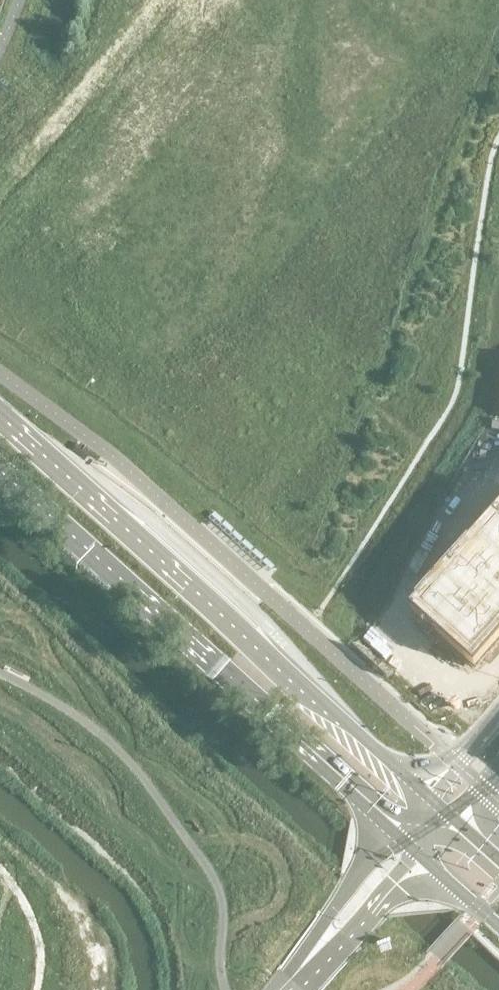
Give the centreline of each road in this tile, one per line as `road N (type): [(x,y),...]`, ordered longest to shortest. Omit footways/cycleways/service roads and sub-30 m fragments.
road 1 (secondary): [(427,796),(0,419)]
road 2 (secondary): [(0,472),(397,830)]
road 3 (unclassified): [(397,830),(349,887),(295,975)]
road 4 (unclassified): [(295,975),(345,935),(419,852)]

